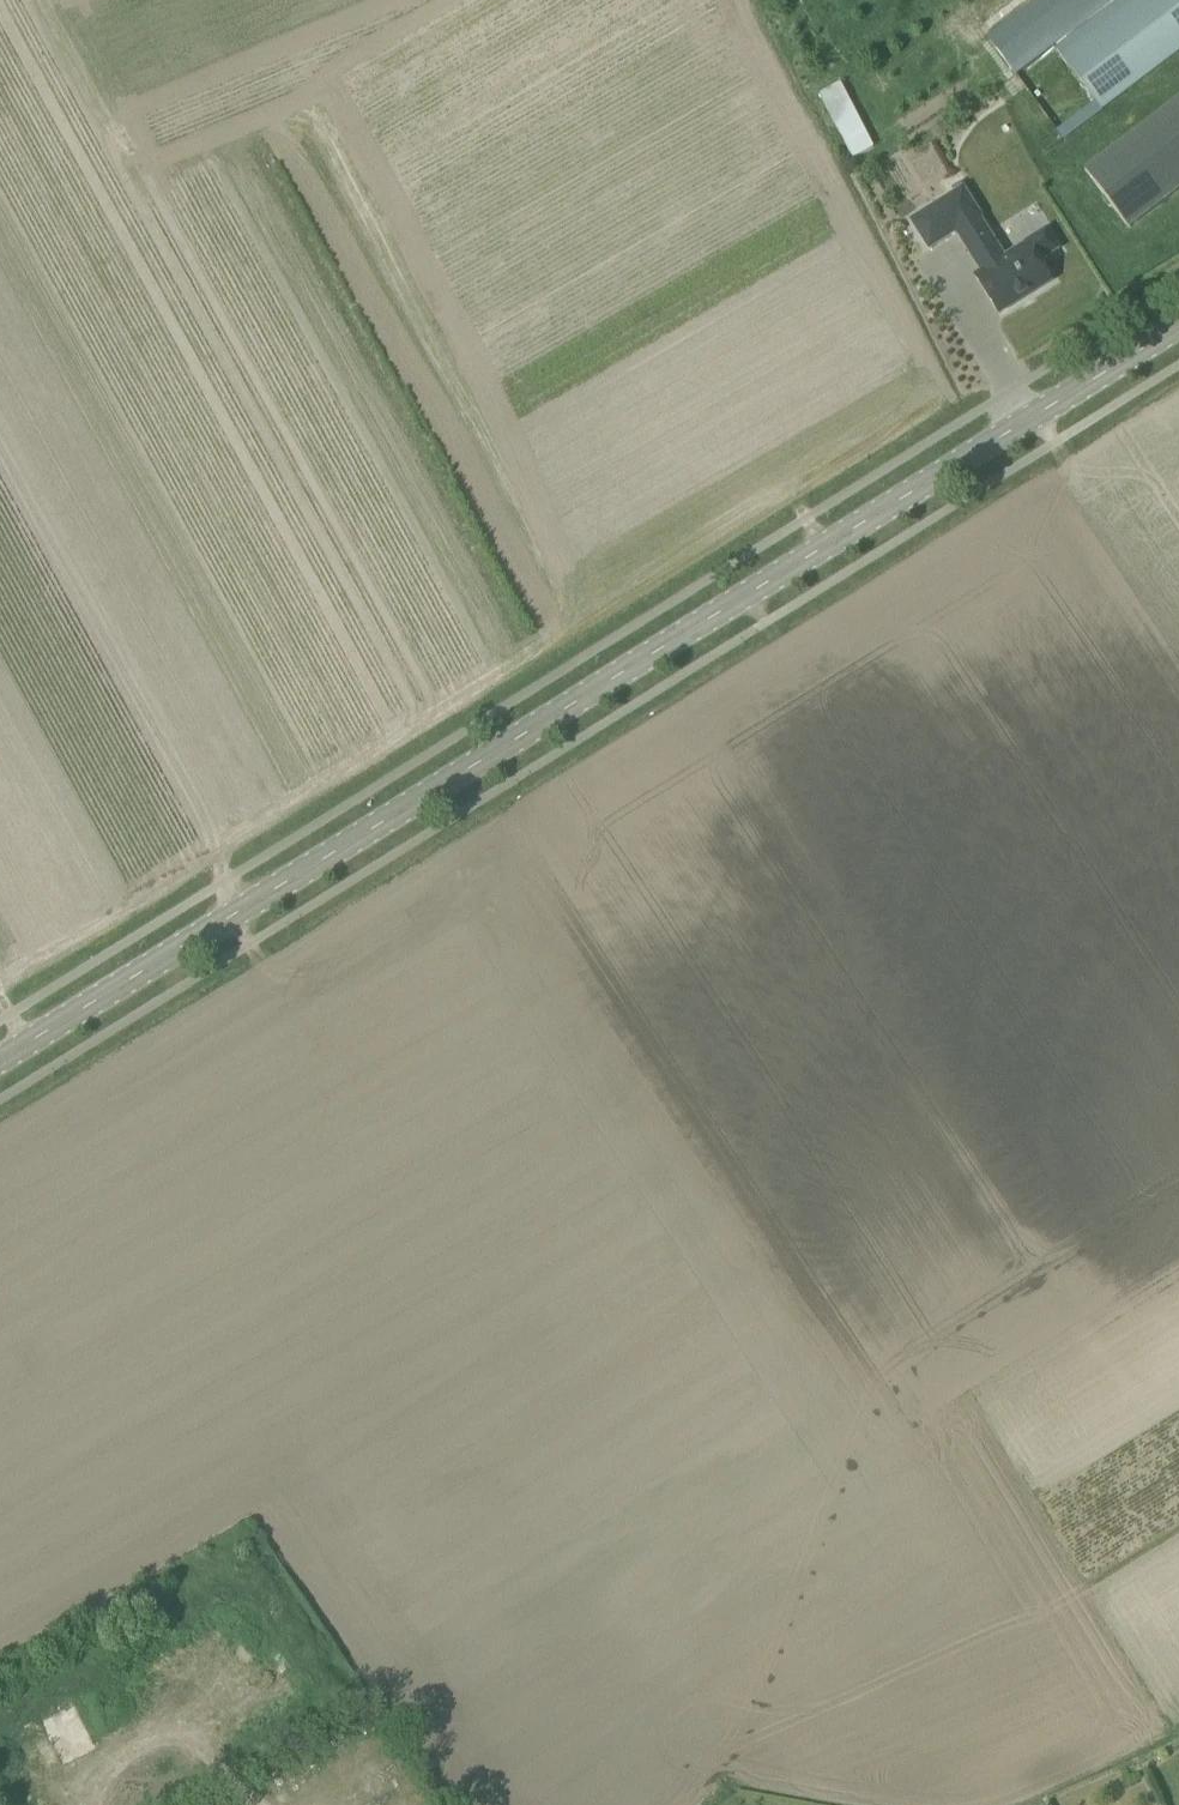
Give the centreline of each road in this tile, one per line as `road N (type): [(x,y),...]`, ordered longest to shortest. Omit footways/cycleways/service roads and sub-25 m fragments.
road 1 (tertiary): [(0,1060),(1178,326)]

